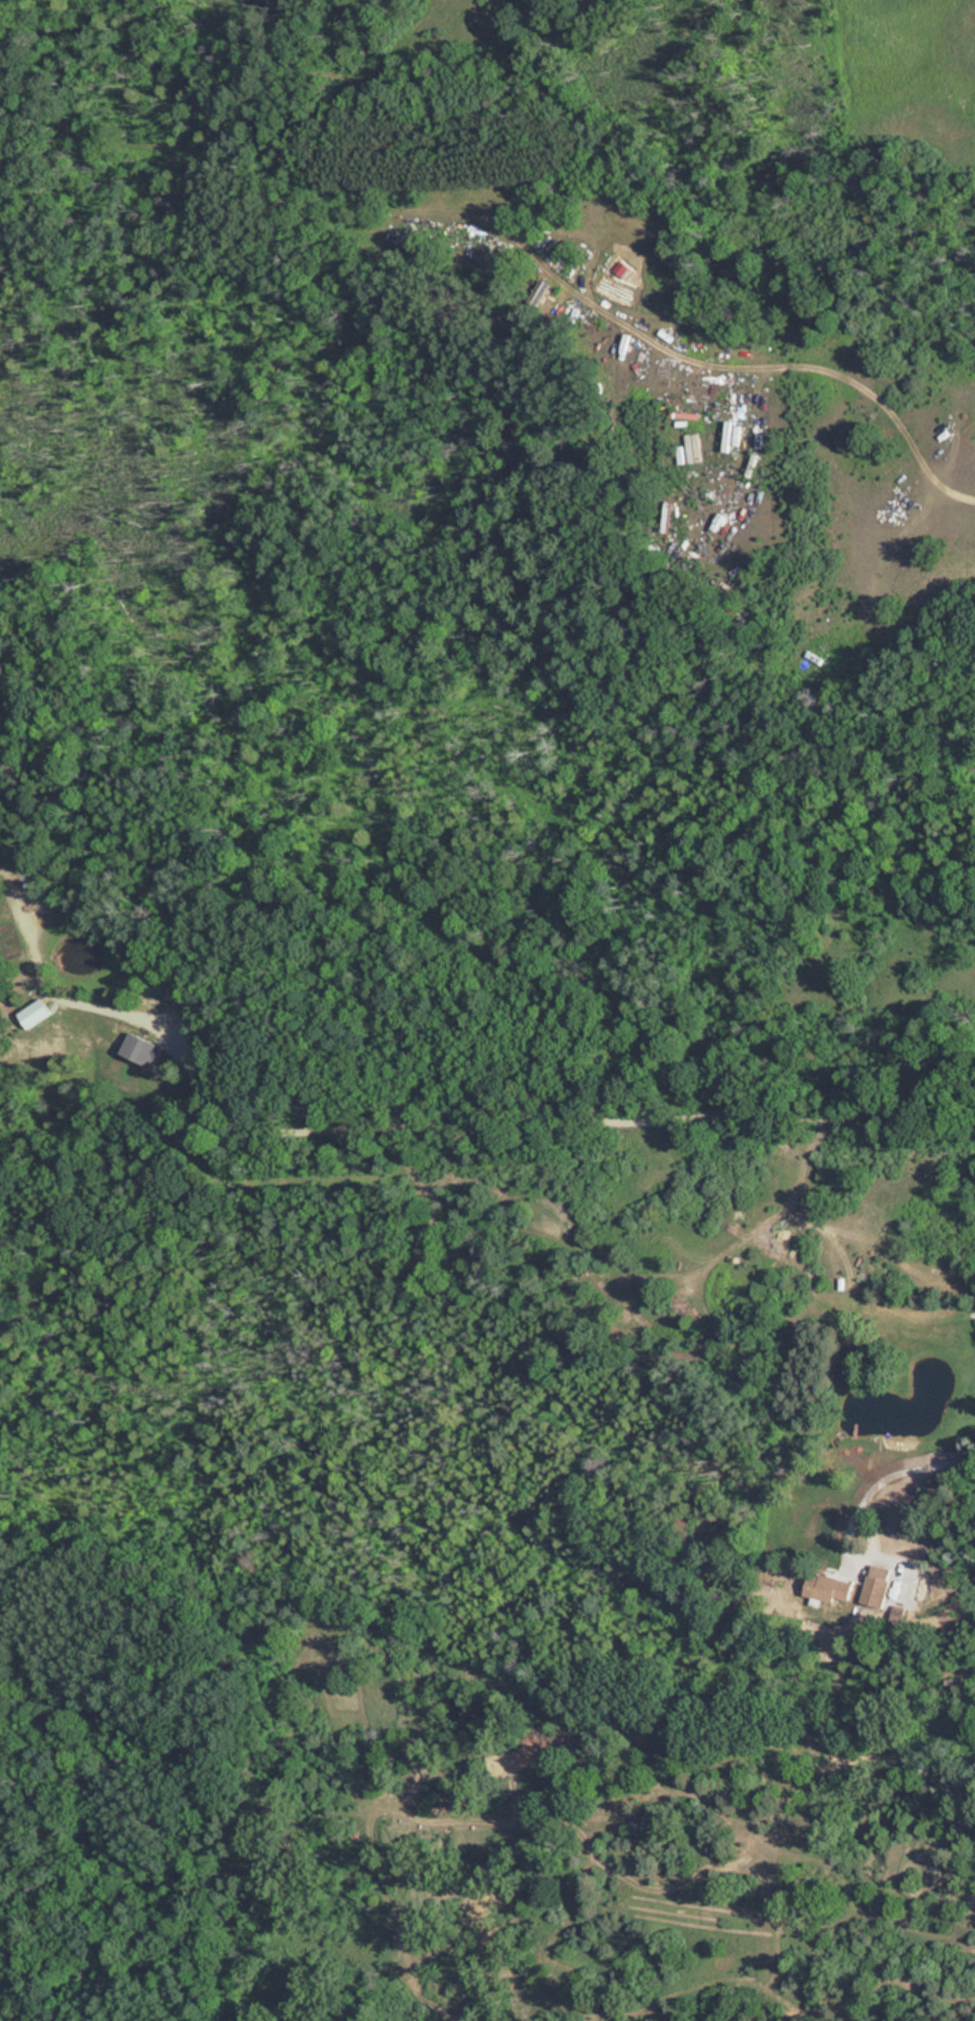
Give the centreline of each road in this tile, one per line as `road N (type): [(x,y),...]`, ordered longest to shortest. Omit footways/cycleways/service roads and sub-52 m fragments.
road 1 (residential): [(974,1849),(737,1842),(697,1795),(589,1836),(390,1809),(361,1831),(396,1884),(389,1940),(344,1977)]

